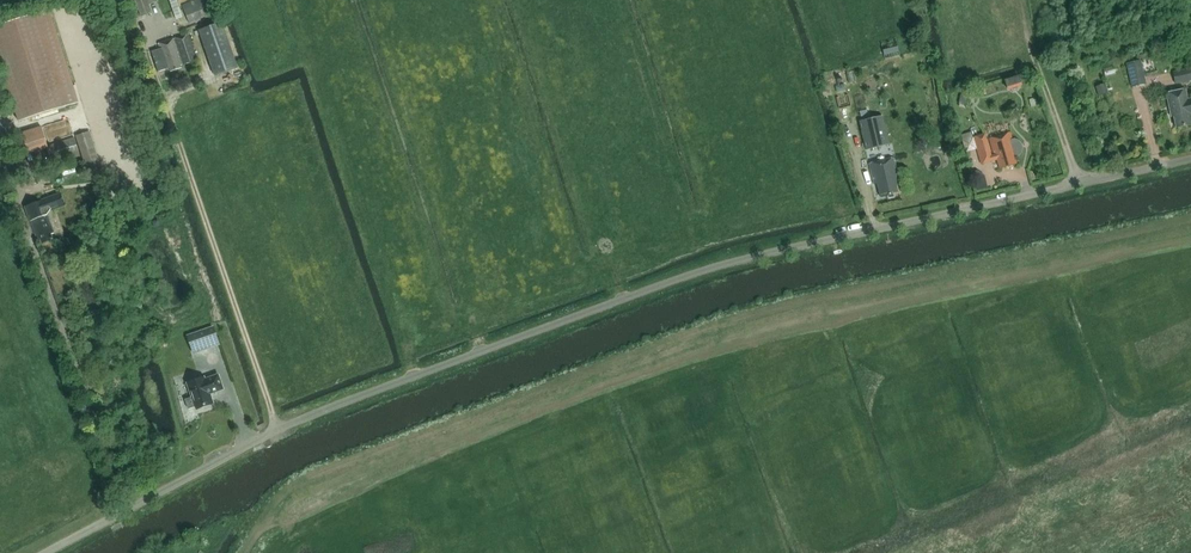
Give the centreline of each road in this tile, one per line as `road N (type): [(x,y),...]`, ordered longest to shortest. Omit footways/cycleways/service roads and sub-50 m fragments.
road 1 (unclassified): [(44,552),(278,430),(733,261),(1190,158)]

